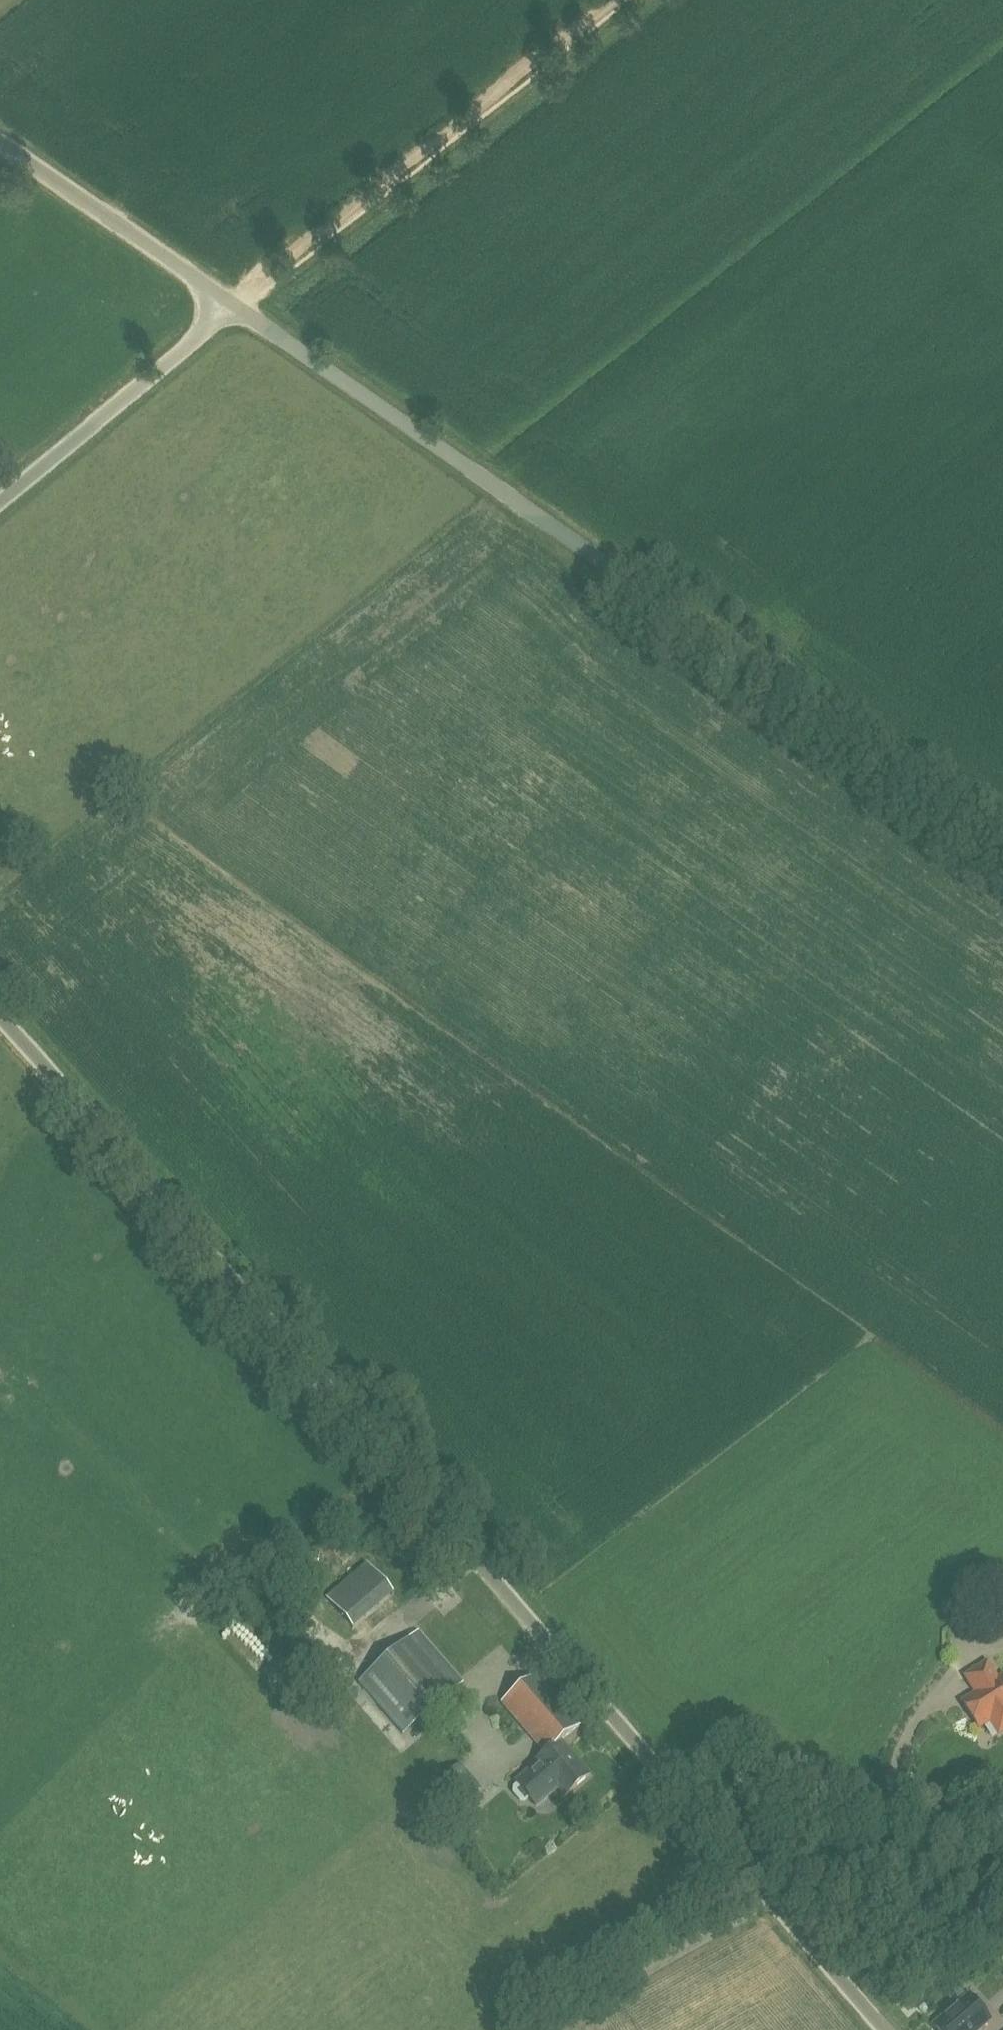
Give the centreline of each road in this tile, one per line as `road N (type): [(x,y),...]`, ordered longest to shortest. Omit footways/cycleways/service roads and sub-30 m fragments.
road 1 (unclassified): [(875,2029),(0,1015)]
road 2 (unclassified): [(1002,832),(235,304)]
road 3 (track): [(606,0),(252,290)]
road 4 (unclassified): [(0,500),(235,304)]
road 5 (unclassified): [(235,304),(0,134)]

